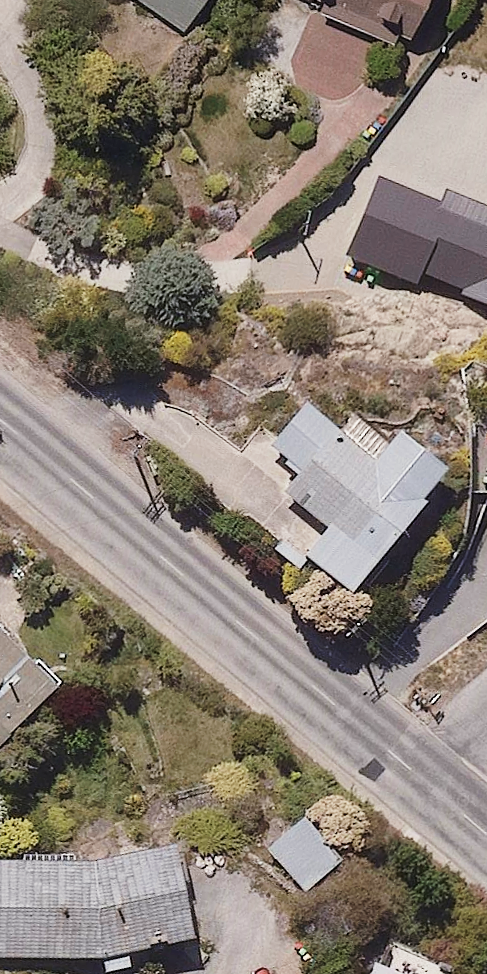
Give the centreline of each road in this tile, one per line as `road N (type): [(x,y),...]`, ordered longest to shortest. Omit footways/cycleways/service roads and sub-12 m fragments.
road 1 (tertiary): [(0,422),(486,834)]

